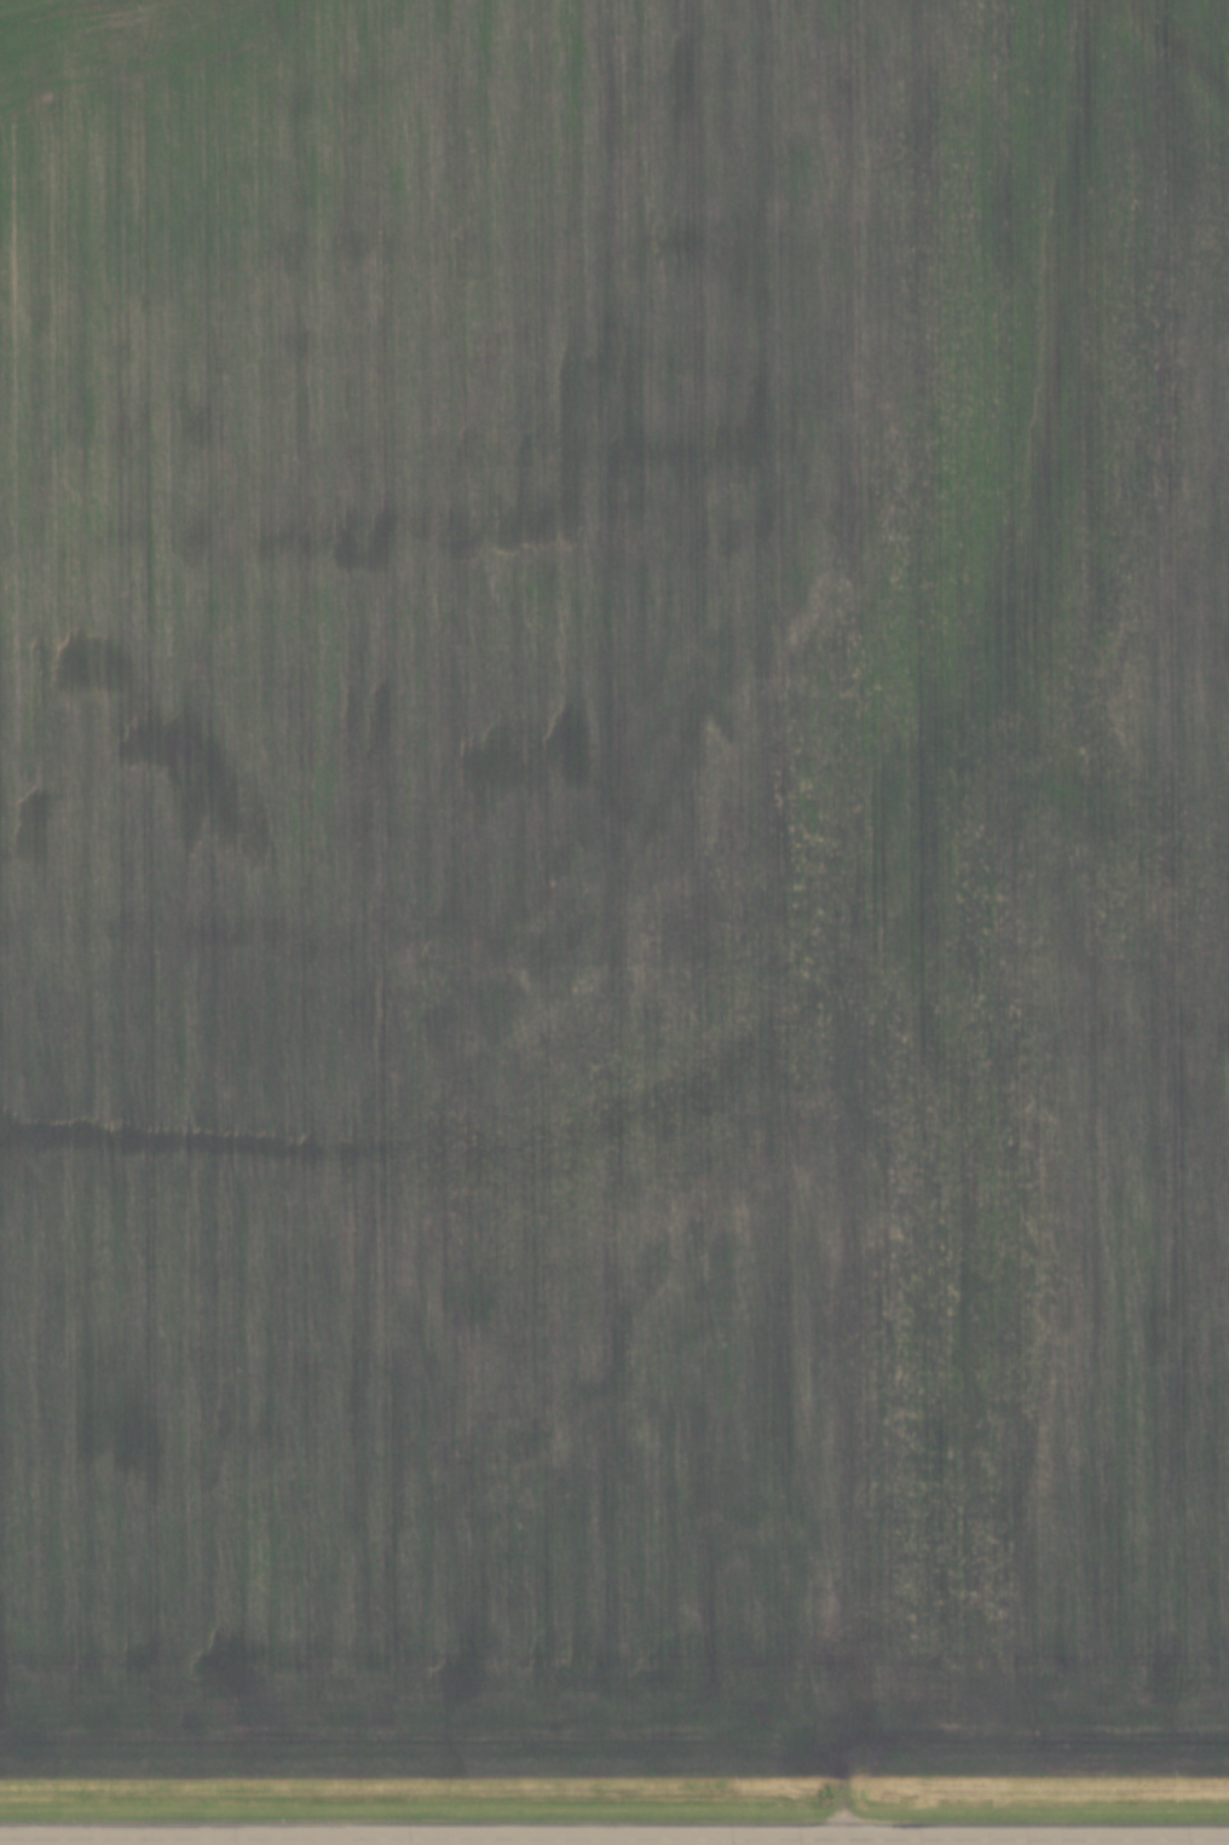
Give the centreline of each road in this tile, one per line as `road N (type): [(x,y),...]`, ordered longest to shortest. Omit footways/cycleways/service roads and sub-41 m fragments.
road 1 (secondary): [(0,1842),(1228,1840)]

